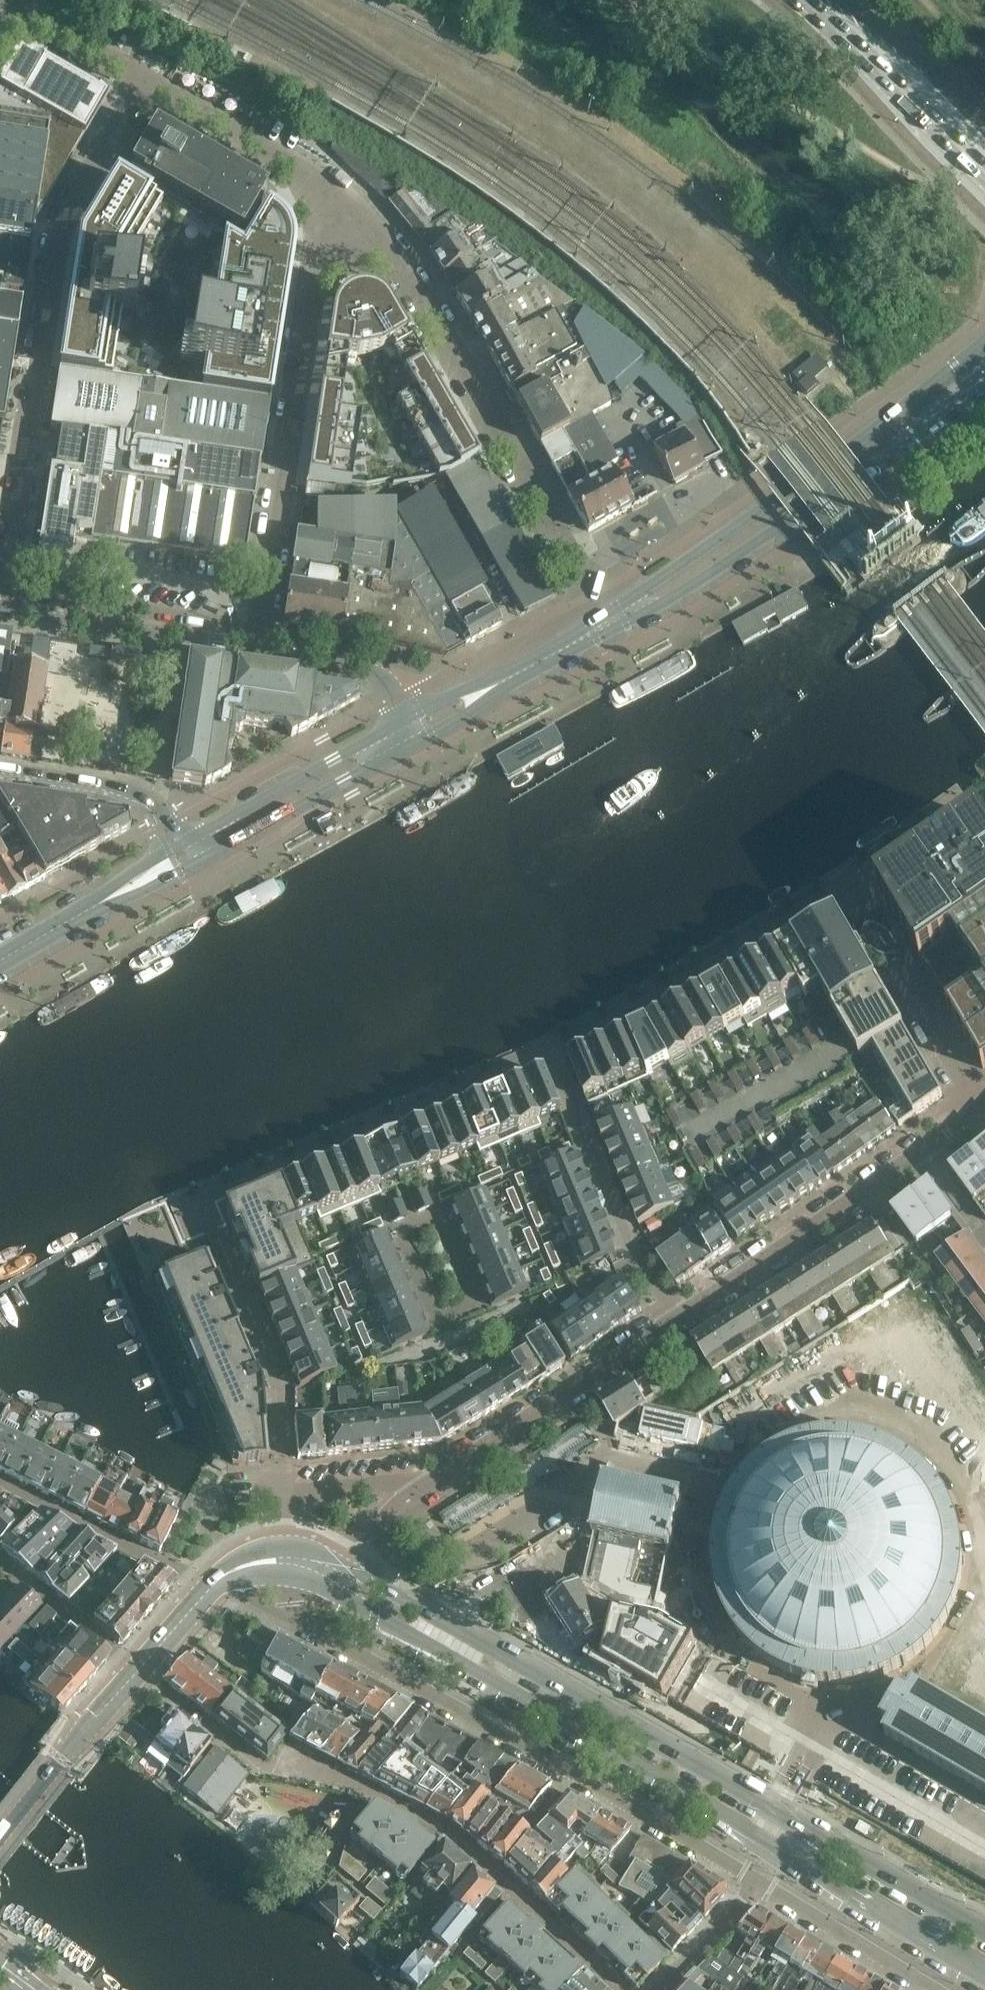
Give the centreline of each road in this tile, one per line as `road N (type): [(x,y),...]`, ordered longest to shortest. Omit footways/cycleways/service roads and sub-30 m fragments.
road 1 (tertiary): [(338,1570),(374,1615),(984,1967)]
road 2 (tertiary): [(984,1930),(383,1582),(338,1570)]
road 3 (residential): [(338,1570),(397,1505),(918,1151)]
road 4 (residential): [(282,1560),(300,1625),(758,1880)]
road 5 (residential): [(623,1989),(447,1835),(299,1763),(264,1771),(165,1692)]
road 6 (residential): [(1,609),(65,230),(83,184),(145,84)]
road 7 (tertiary): [(984,339),(846,447),(602,614)]
road 8 (residential): [(602,614),(424,302),(357,219)]
road 9 (tertiary): [(611,630),(841,490),(984,381)]
road 10 (residential): [(261,648),(327,250),(357,219)]
road 11 (tertiary): [(0,1837),(213,1586),(282,1560)]
road 12 (residential): [(261,648),(1,609)]
road 13 (tertiary): [(198,858),(422,737)]
road 14 (tertiary): [(407,716),(184,837)]
road 15 (residential): [(357,219),(145,84)]
road 16 (primary): [(801,0),(984,172)]
road 17 (tertiary): [(602,614),(407,716)]
road 18 (tertiary): [(422,737),(611,630)]
road 19 (residential): [(758,1880),(939,1989)]
road 20 (residential): [(0,770),(117,788),(153,802),(184,837)]
road 21 (primary): [(984,119),(924,60),(840,0)]
road 22 (residential): [(407,716),(370,672),(261,648)]
road 23 (residential): [(898,974),(978,1107)]
road 24 (tertiary): [(0,961),(132,884)]
road 25 (residential): [(659,1989),(758,1880)]

